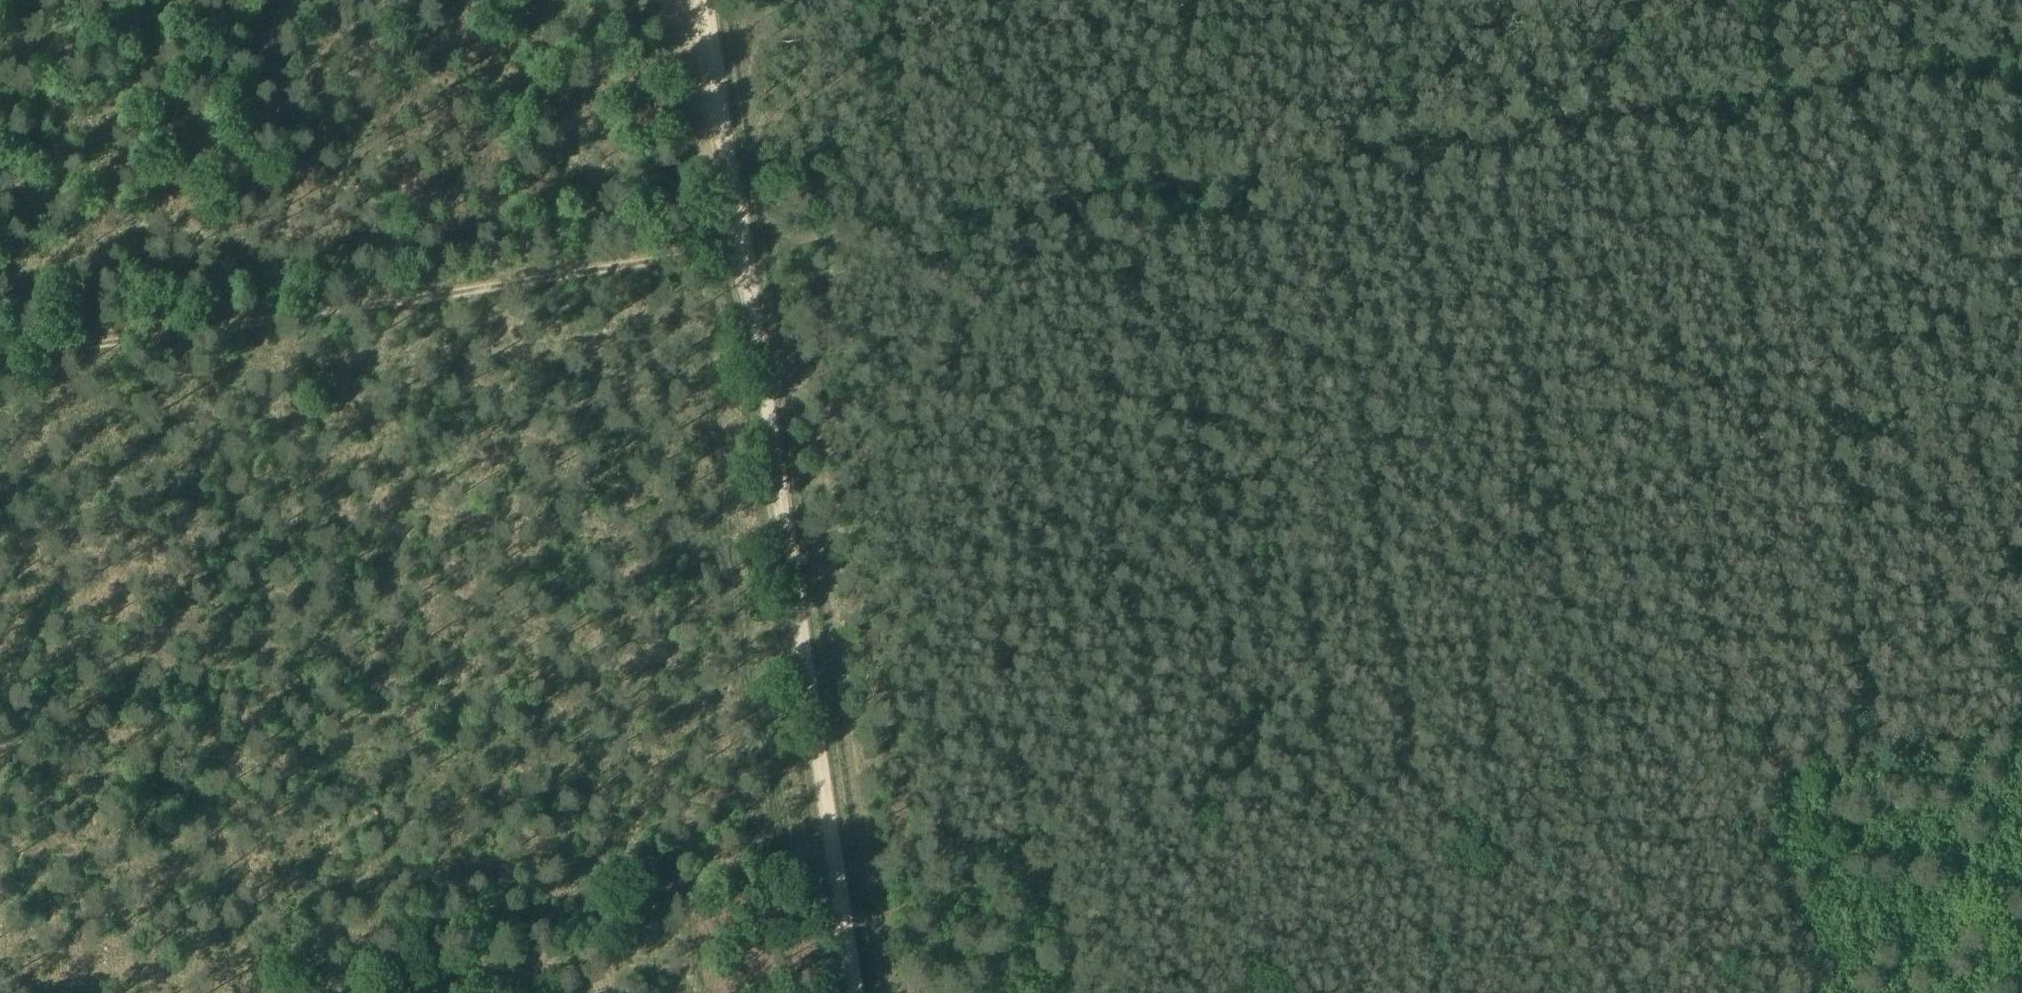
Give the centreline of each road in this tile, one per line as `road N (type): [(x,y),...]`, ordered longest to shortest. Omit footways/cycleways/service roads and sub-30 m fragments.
road 1 (track): [(703,0),(856,992)]
road 2 (track): [(0,357),(740,243)]

